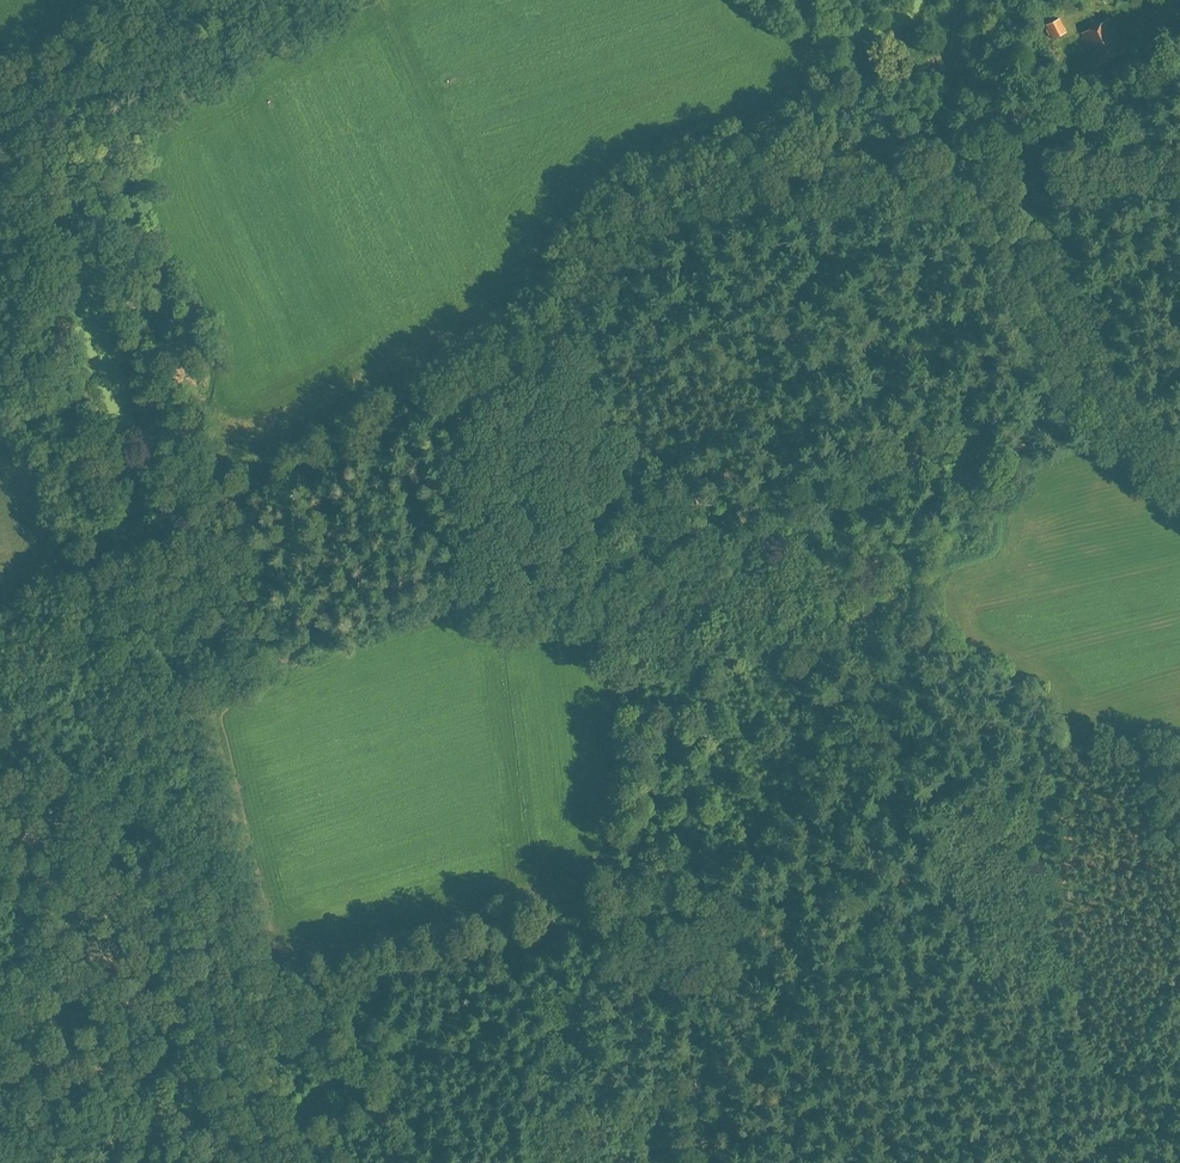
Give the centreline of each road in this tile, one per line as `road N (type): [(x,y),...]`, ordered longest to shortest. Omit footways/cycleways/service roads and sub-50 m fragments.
road 1 (track): [(341,0),(145,110),(83,131)]

